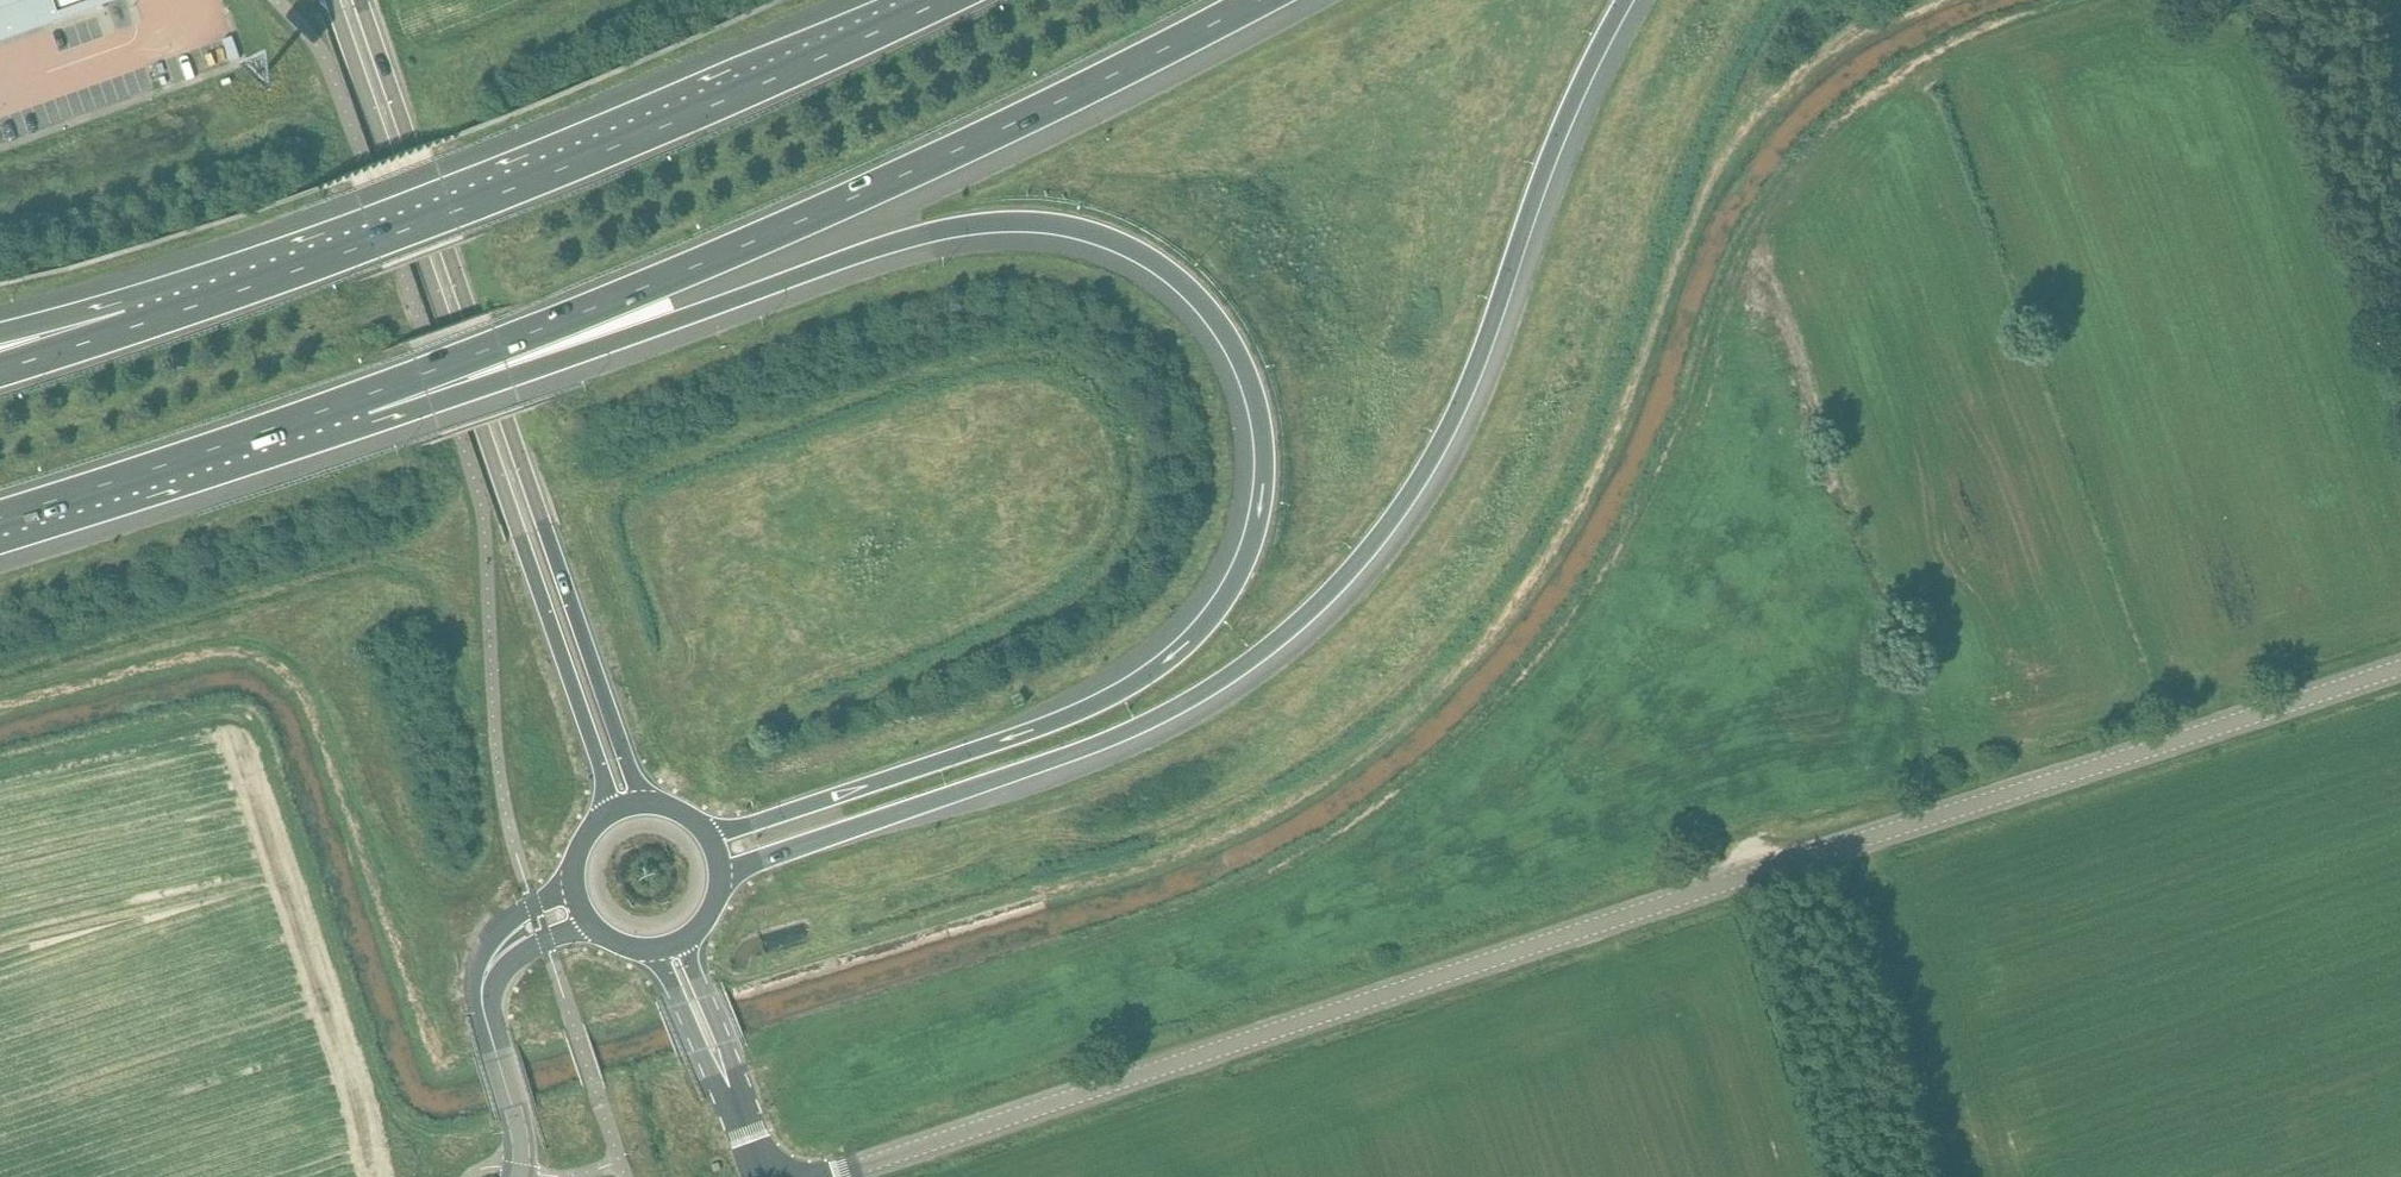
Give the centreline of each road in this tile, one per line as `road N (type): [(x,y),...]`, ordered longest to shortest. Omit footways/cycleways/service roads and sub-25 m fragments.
road 1 (motorway): [(362,395),(508,369),(915,238),(989,224),(1045,223),(1150,258),(1227,332),(1261,417),(1262,520),(1223,604),(1192,640),(1114,698),(1041,728),(758,822),(700,831)]
road 2 (unclassified): [(829,1176),(2400,665)]
road 3 (motorway): [(716,887),(765,856),(1052,762),(1155,718),(1234,673),(1310,614),(1370,550),(1456,416),(1566,115),(1623,0)]
road 4 (motorway): [(362,395),(616,301),(987,135),(1253,0)]
road 5 (motorway): [(949,0),(453,211),(138,326)]
road 6 (tertiary): [(332,0),(601,768),(606,817)]
road 7 (tertiary): [(650,804),(626,758),(360,0)]
road 8 (motorway): [(0,517),(362,395)]
road 9 (unclassified): [(520,1176),(521,1142),(485,1004),(493,969)]
road 10 (tertiary): [(644,948),(666,974),(737,1109)]
road 11 (tertiary): [(737,1109),(728,1051),(693,967),(693,931)]
road 12 (motorway): [(138,326),(0,371)]
road 13 (motorway): [(138,326),(0,345)]
road 14 (unclassified): [(575,883),(516,921),(493,969)]

